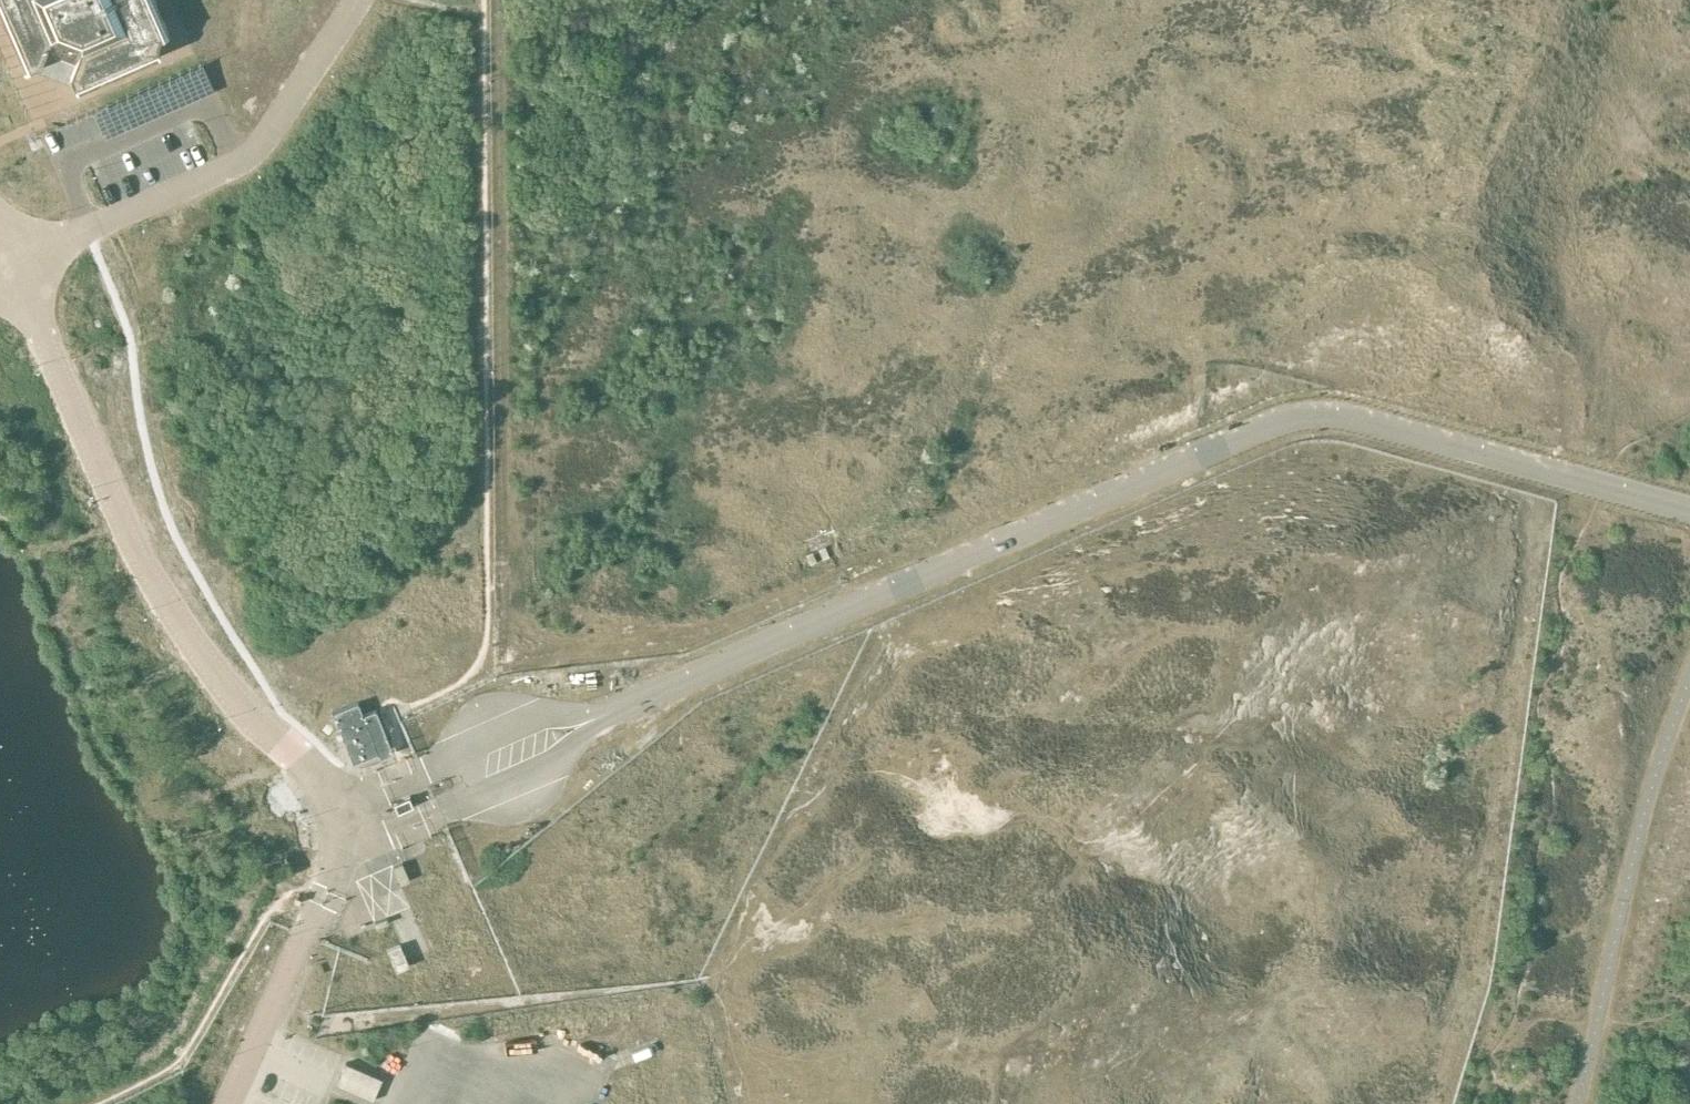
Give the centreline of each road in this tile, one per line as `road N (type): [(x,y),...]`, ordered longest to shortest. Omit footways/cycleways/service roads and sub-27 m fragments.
road 1 (unclassified): [(1689,509),(1352,416),(1301,415),(424,773)]

